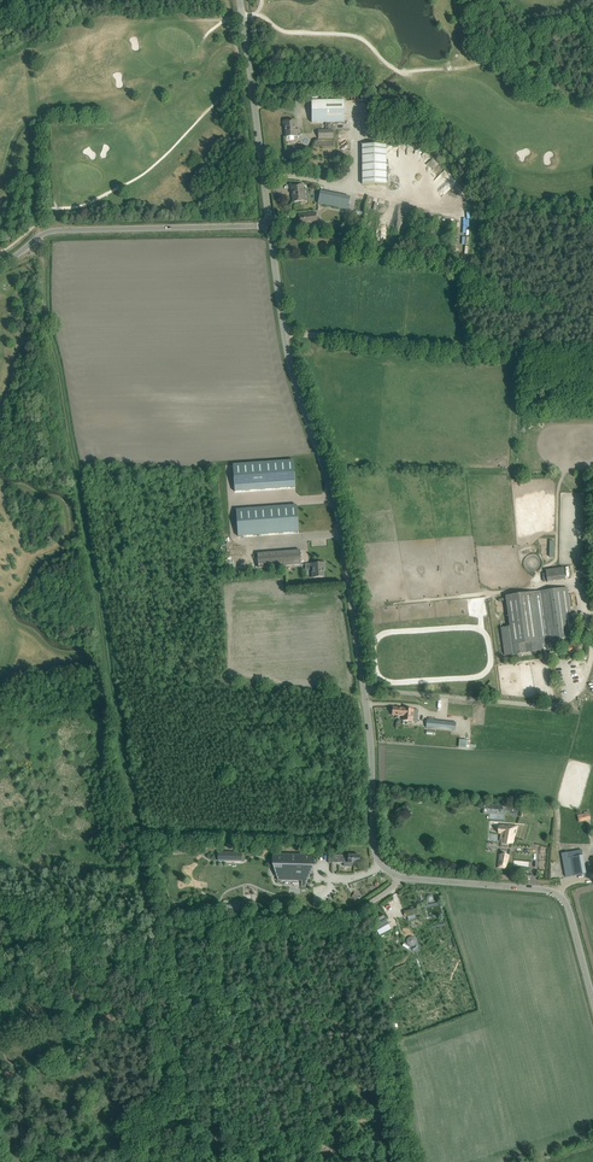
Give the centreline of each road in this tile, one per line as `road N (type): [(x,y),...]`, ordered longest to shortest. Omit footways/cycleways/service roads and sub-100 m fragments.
road 1 (unclassified): [(399,877),(374,848),(343,534),(283,333)]
road 2 (unclassified): [(12,950),(340,914),(370,904),(399,877)]
road 3 (unclassified): [(592,363),(283,333)]
road 4 (unclassified): [(0,264),(55,230),(269,226)]
road 5 (unclassified): [(269,226),(241,0)]
road 6 (unclassified): [(557,894),(399,877)]

